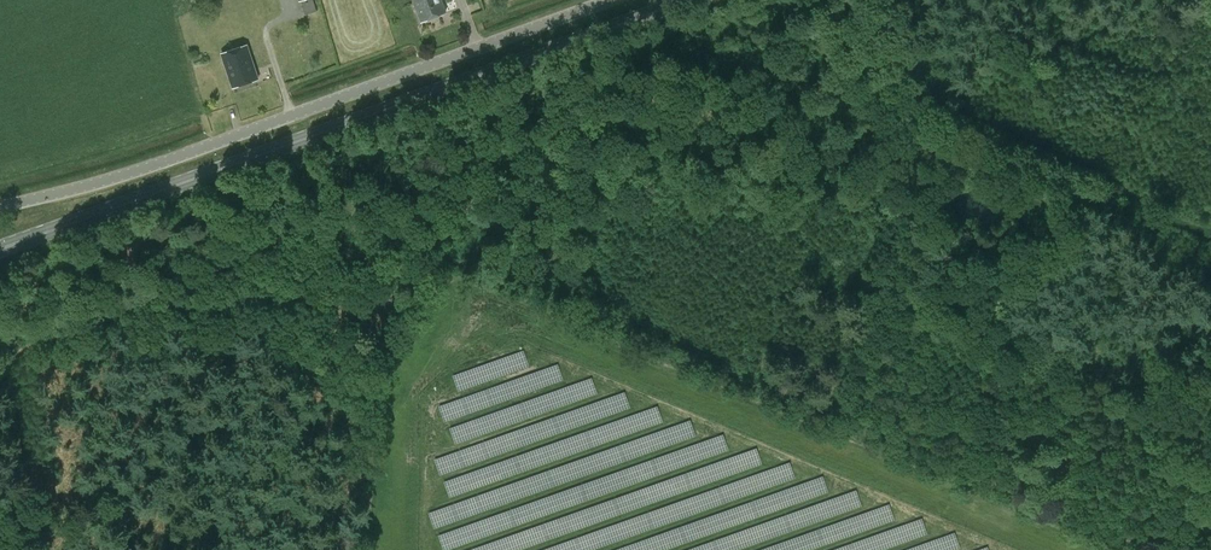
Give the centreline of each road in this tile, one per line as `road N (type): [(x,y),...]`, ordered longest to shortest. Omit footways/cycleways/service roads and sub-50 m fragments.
road 1 (secondary): [(32,238),(688,0)]
road 2 (unclassified): [(0,207),(124,176),(618,0)]

